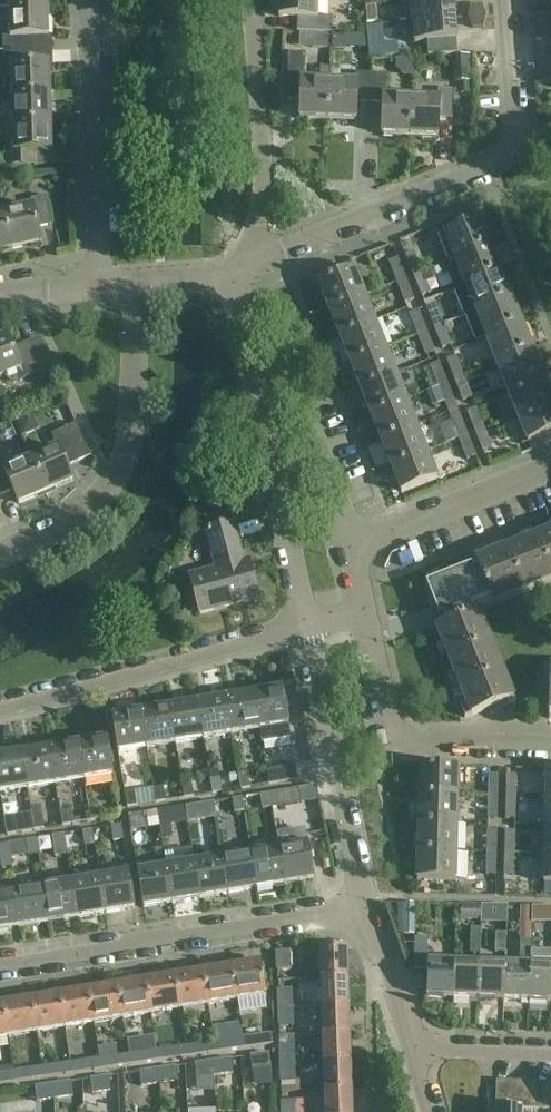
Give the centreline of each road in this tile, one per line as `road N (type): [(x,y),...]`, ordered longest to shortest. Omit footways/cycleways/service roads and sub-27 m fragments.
road 1 (residential): [(0,966),(363,908)]
road 2 (unclassified): [(308,626),(230,273)]
road 3 (residential): [(0,553),(78,516),(116,475),(129,428),(139,283)]
road 4 (residential): [(308,626),(0,709)]
road 5 (residential): [(550,747),(392,743),(365,613)]
road 6 (unclassified): [(249,265),(518,157)]
road 7 (unclassified): [(363,908),(308,626)]
road 8 (unclassified): [(97,286),(90,0)]
road 9 (residential): [(249,265),(263,184),(250,0)]
road 10 (residential): [(350,544),(550,466)]
road 11 (residential): [(505,0),(518,157)]
road 12 (unclassified): [(407,1049),(363,908)]
road 13 (residential): [(550,1054),(407,1049)]
road 14 (residential): [(350,544),(302,419)]

